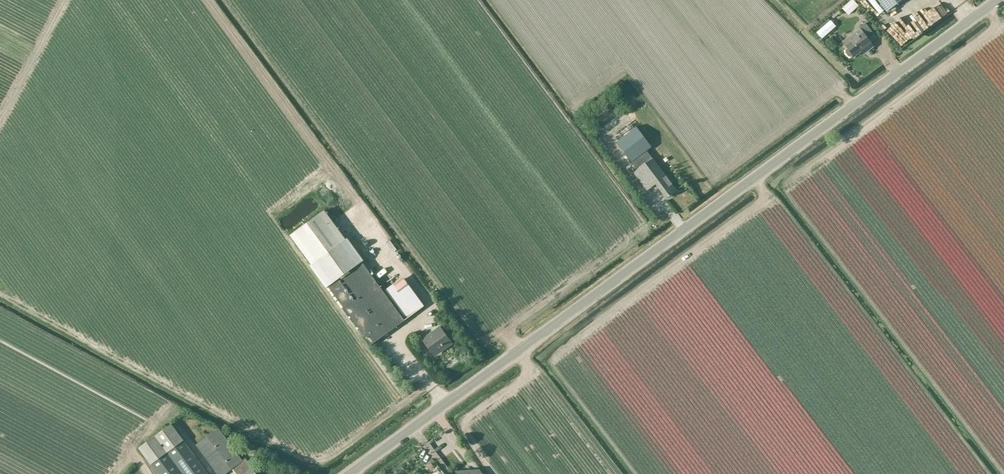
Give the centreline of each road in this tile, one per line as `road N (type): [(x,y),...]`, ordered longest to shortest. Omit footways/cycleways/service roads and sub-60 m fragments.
road 1 (unclassified): [(352,473),(998,0)]

